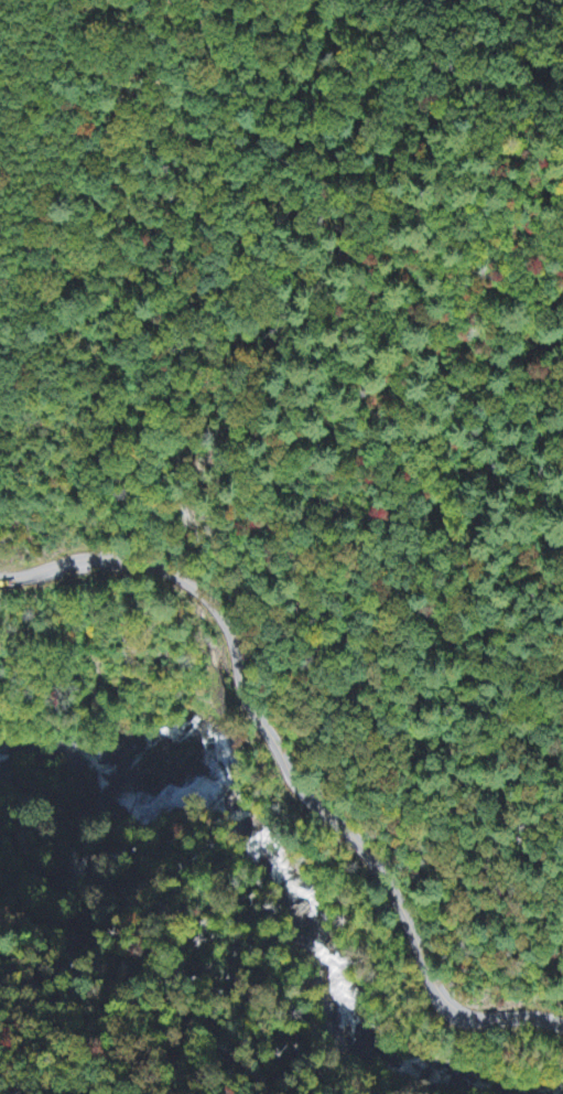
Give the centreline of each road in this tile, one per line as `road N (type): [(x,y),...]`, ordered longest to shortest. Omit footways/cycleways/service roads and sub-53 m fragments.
road 1 (primary): [(0,578),(91,560),(163,572),(196,591),(231,633),(250,701),(294,780),(370,856),(447,1002),(478,1018),(562,1025)]

